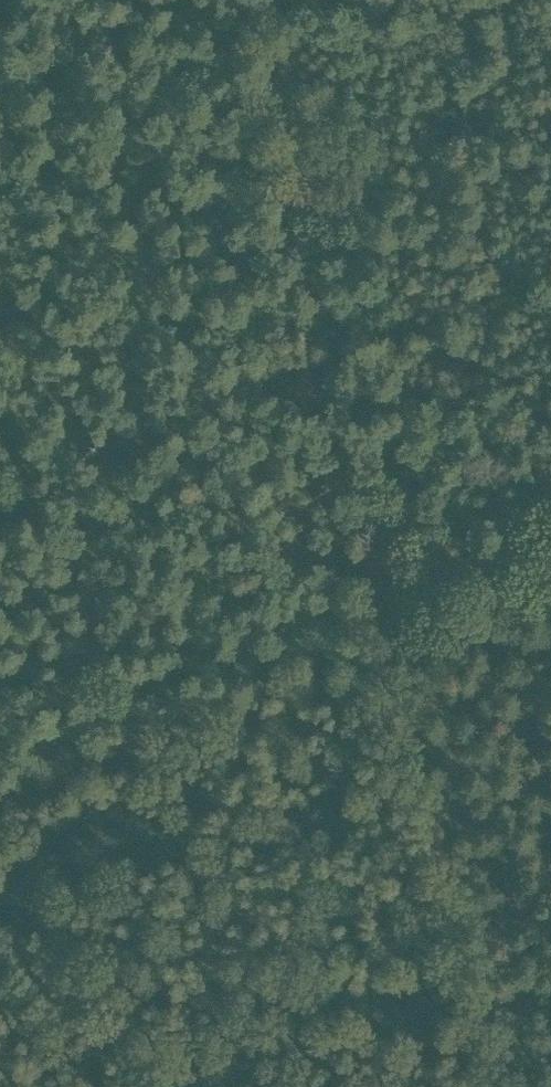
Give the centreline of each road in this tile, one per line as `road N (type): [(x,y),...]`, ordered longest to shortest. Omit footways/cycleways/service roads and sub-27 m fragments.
road 1 (track): [(550,550),(0,810)]

